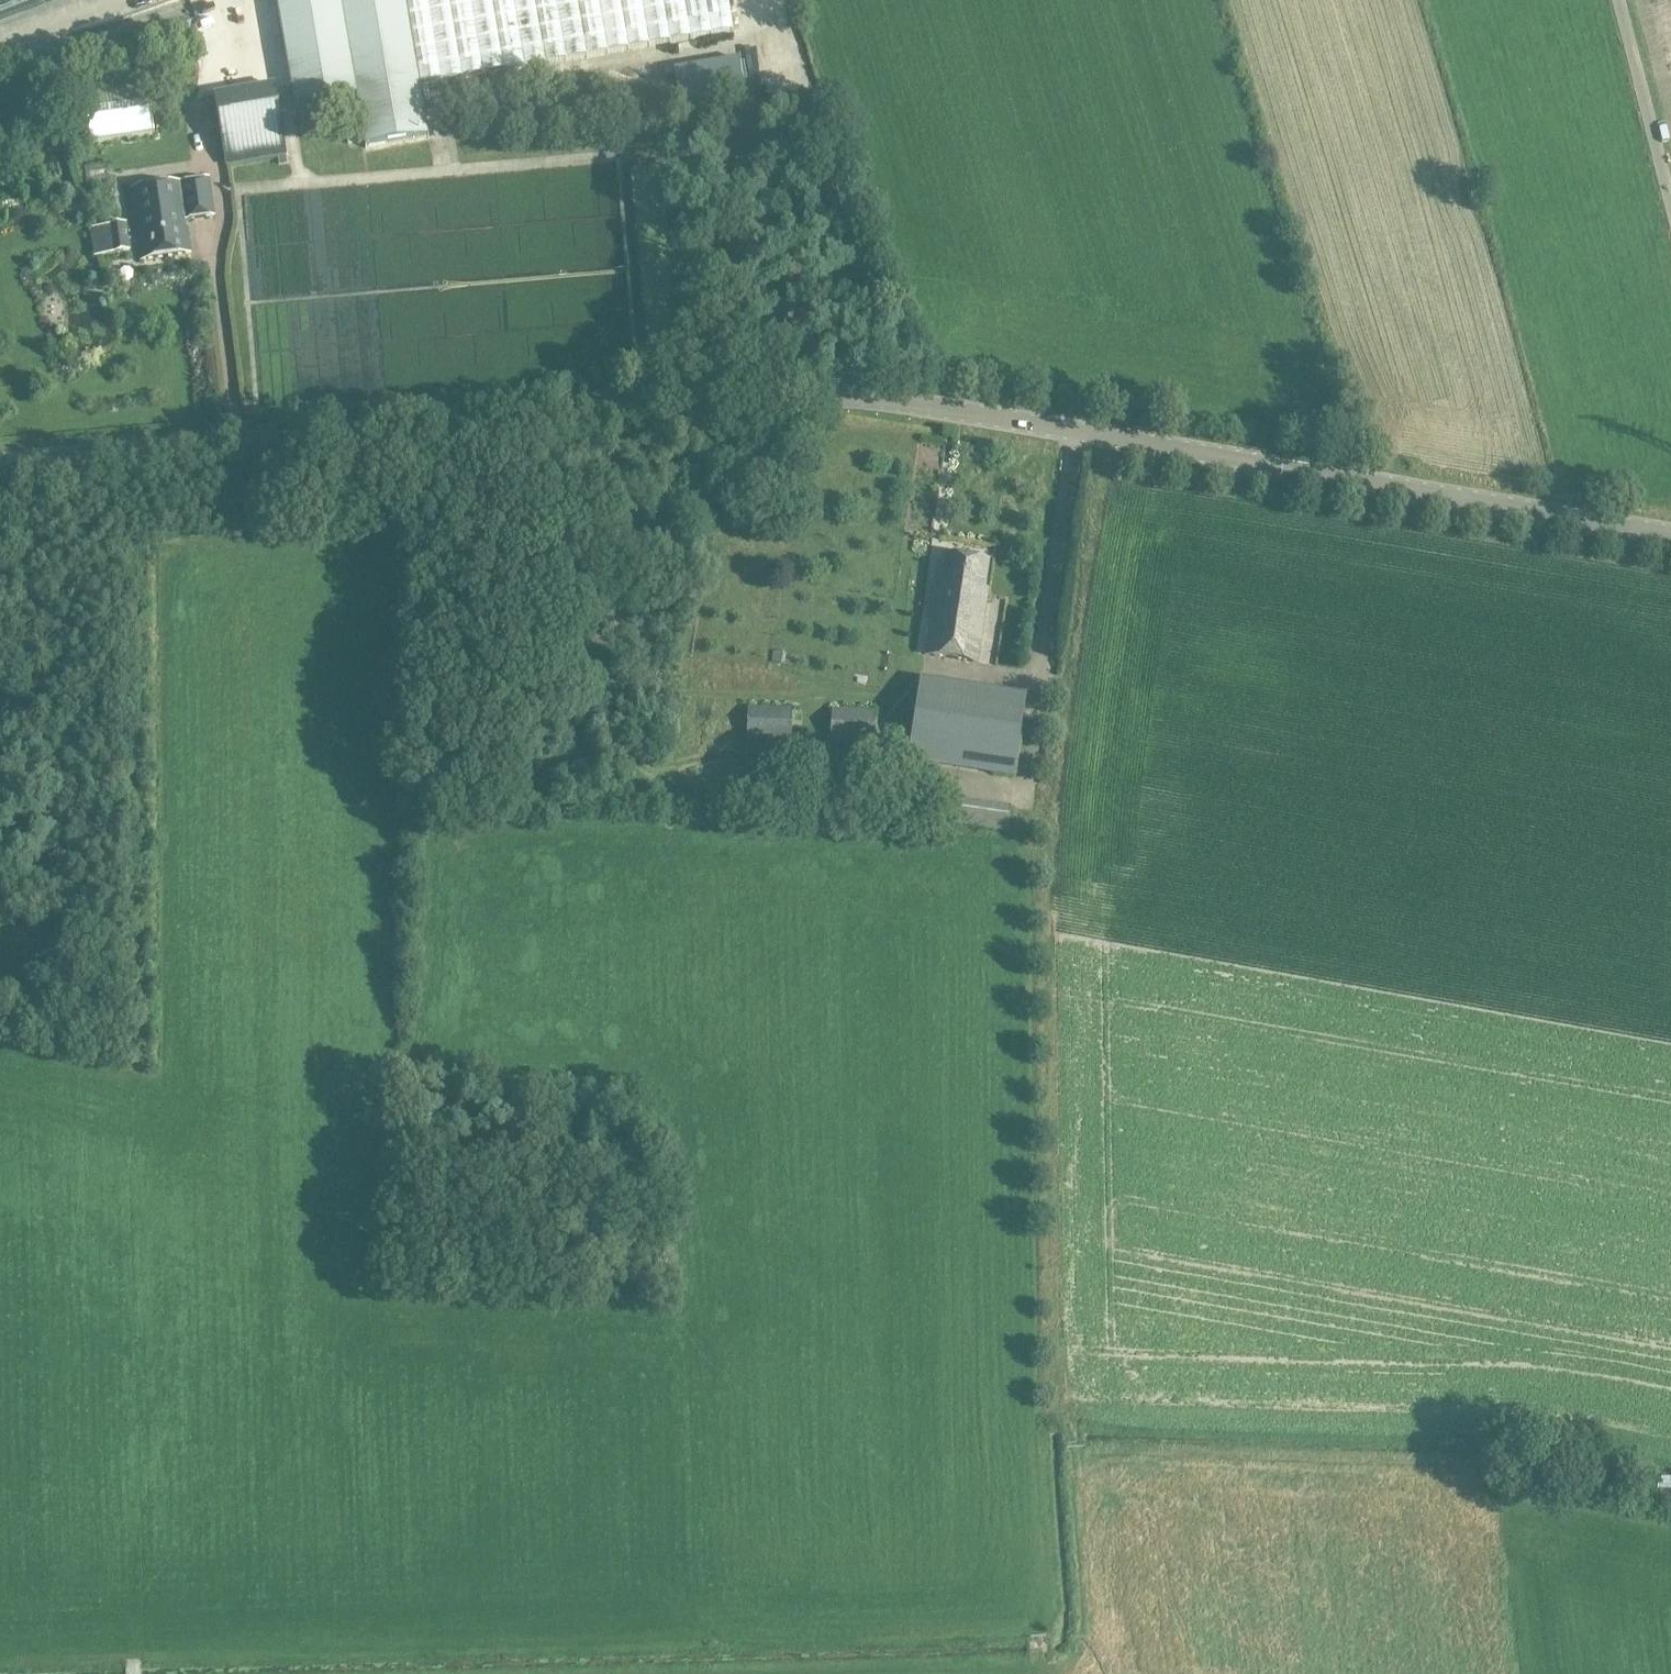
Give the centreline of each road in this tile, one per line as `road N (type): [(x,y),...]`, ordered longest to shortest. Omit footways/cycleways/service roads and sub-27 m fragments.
road 1 (unclassified): [(0,465),(677,398),(809,393),(915,404),(1405,490)]
road 2 (unclassified): [(1670,535),(1405,490)]

